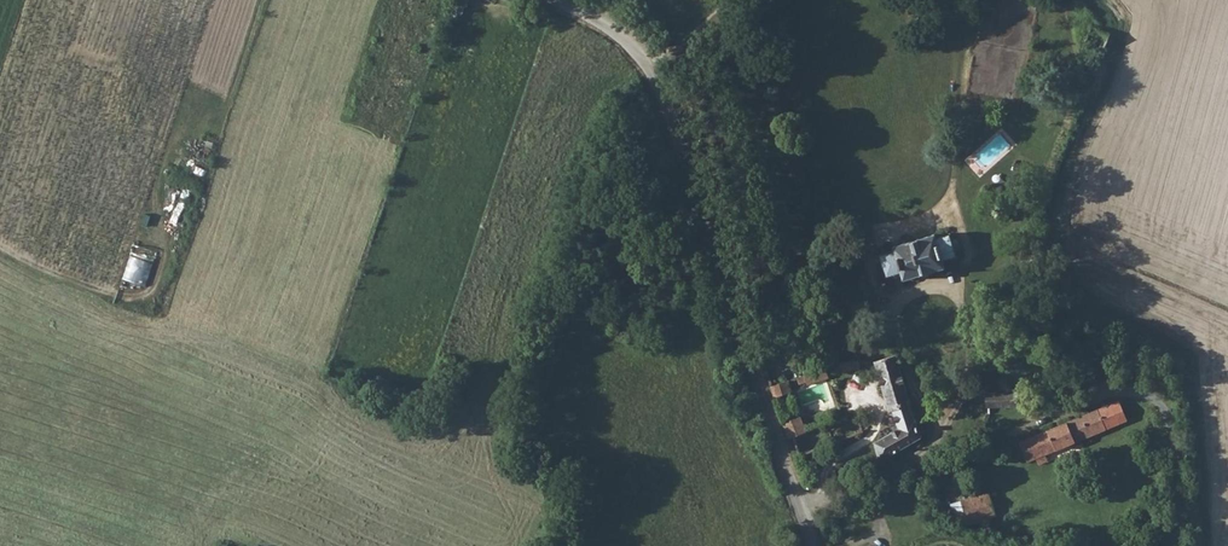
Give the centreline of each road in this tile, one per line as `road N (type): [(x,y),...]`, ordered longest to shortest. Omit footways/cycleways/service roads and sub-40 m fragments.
road 1 (unclassified): [(814,545),(649,59),(599,20),(554,0)]

